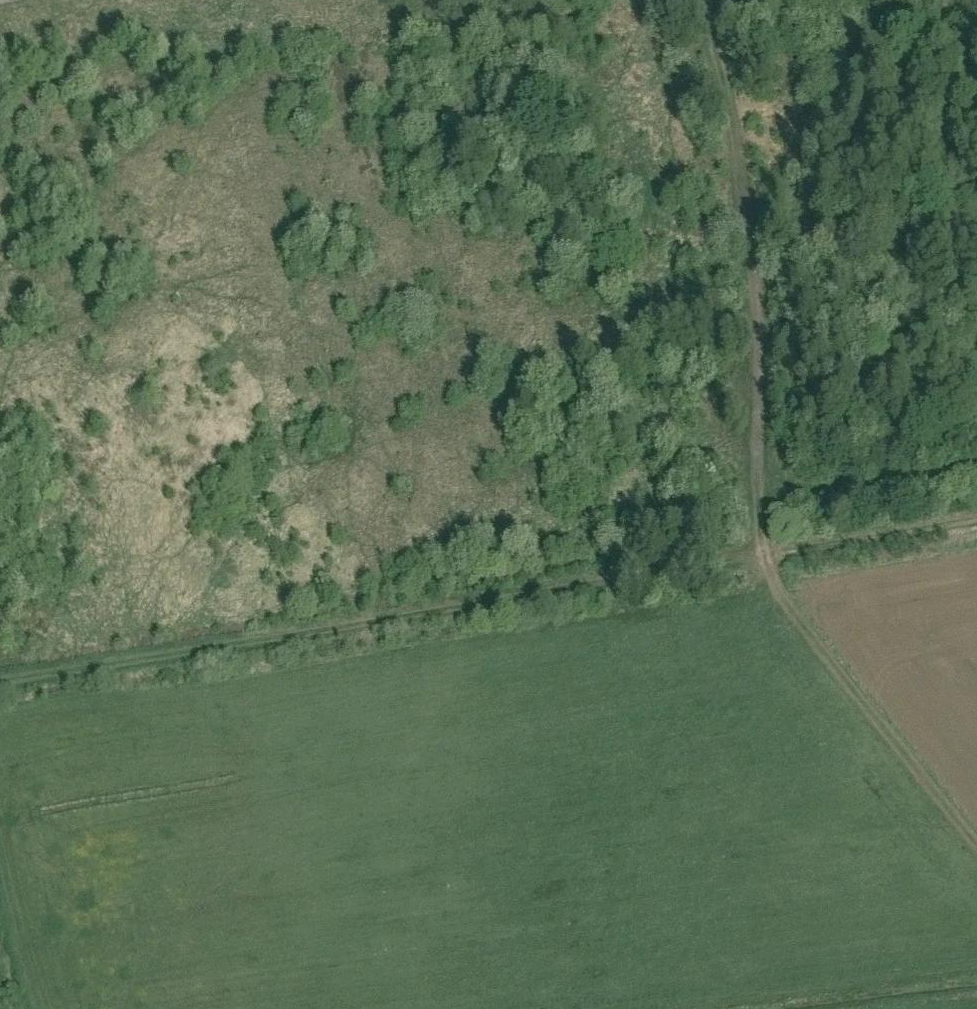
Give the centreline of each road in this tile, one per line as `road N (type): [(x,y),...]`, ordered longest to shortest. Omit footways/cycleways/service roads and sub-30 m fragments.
road 1 (track): [(976,831),(746,535),(734,183),(703,0)]

